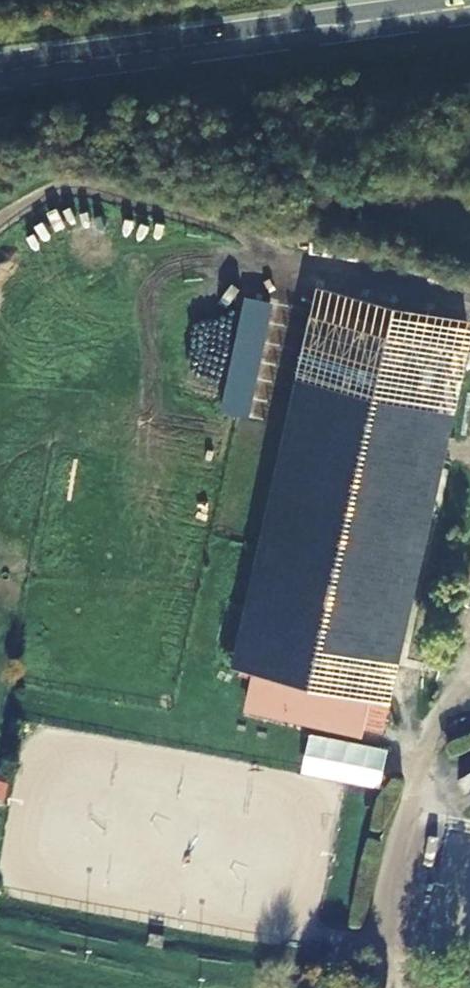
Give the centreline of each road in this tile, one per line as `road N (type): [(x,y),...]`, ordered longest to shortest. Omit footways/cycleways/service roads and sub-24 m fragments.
road 1 (secondary): [(0,71),(469,6)]
road 2 (track): [(290,987),(303,975),(384,977),(430,742),(469,683)]

